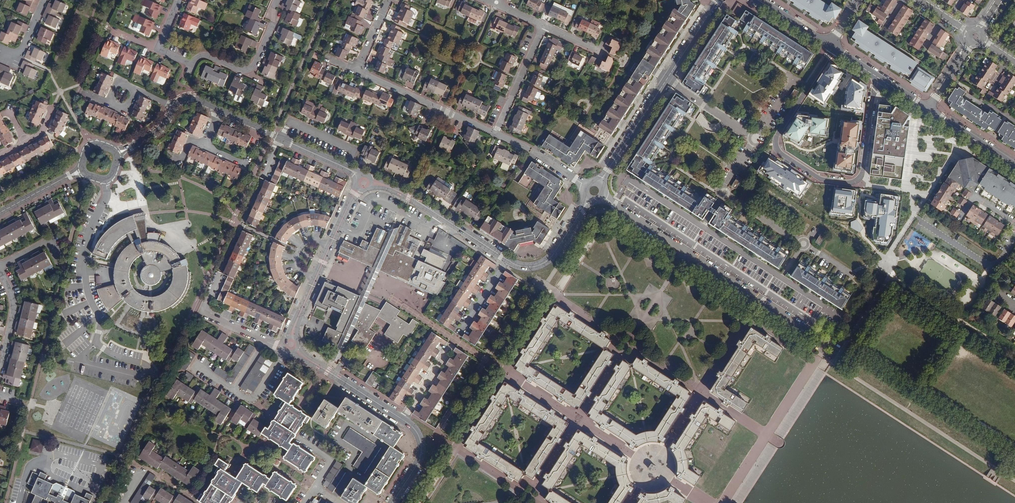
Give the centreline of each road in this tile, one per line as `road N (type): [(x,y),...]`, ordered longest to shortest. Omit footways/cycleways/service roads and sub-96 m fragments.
road 1 (residential): [(882,80),(856,181),(820,179),(779,152),(777,133),(833,49)]
road 2 (residential): [(604,195),(826,342),(839,332)]
road 3 (tertiary): [(600,183),(718,0)]
road 4 (tertiary): [(364,182),(291,344)]
road 5 (tertiary): [(505,260),(425,206),(364,182)]
road 6 (residential): [(495,133),(355,71)]
road 7 (residential): [(221,270),(281,138)]
road 8 (residential): [(196,370),(256,408),(291,344)]
road 9 (residential): [(192,64),(209,57),(252,69),(278,0)]
road 10 (tertiary): [(291,344),(403,420)]
road 11 (residential): [(291,344),(275,346),(208,316),(220,274)]
road 12 (tertiary): [(589,200),(544,263),(525,268),(505,260)]

